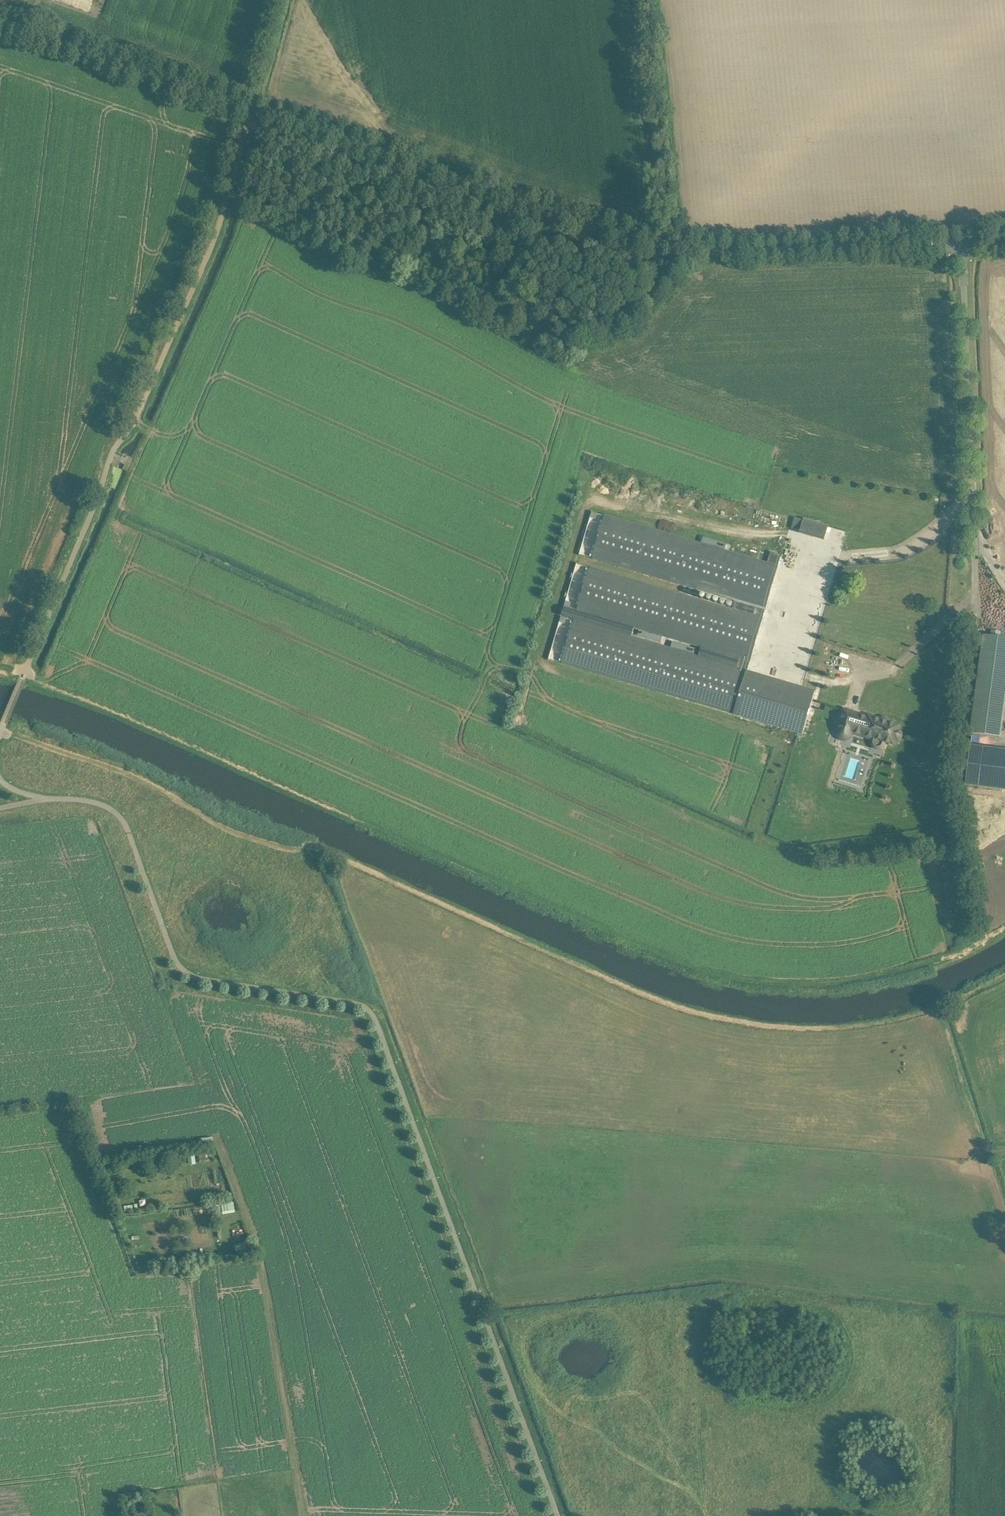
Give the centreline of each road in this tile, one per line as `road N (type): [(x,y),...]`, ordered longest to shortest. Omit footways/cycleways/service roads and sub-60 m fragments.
road 1 (track): [(1004,990),(886,1035),(823,1042),(737,1040),(681,1026),(258,826),(115,767),(1,731)]
road 2 (unclassified): [(962,252),(727,262),(651,253),(0,29)]
road 3 (unclassified): [(975,582),(962,252)]

